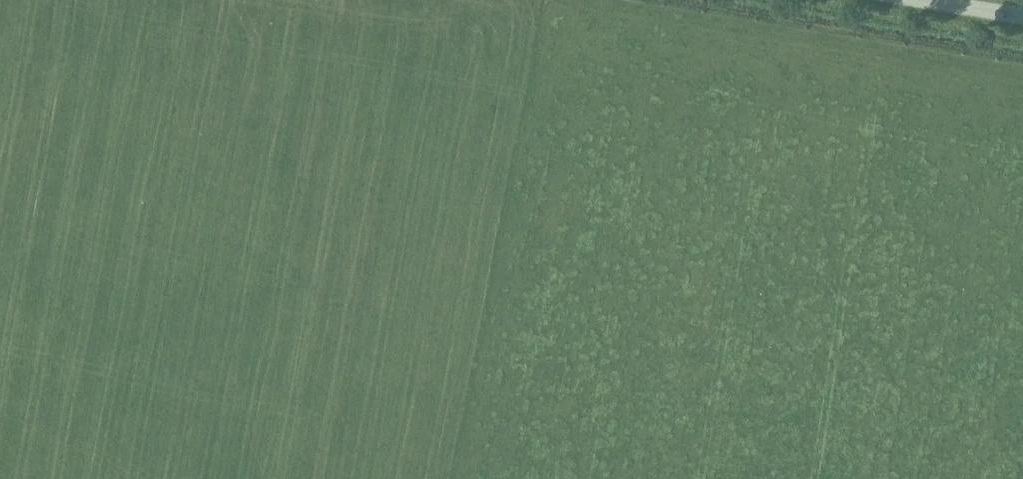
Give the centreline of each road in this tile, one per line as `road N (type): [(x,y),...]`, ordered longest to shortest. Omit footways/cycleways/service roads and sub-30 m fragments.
road 1 (unclassified): [(1022,27),(836,0)]

